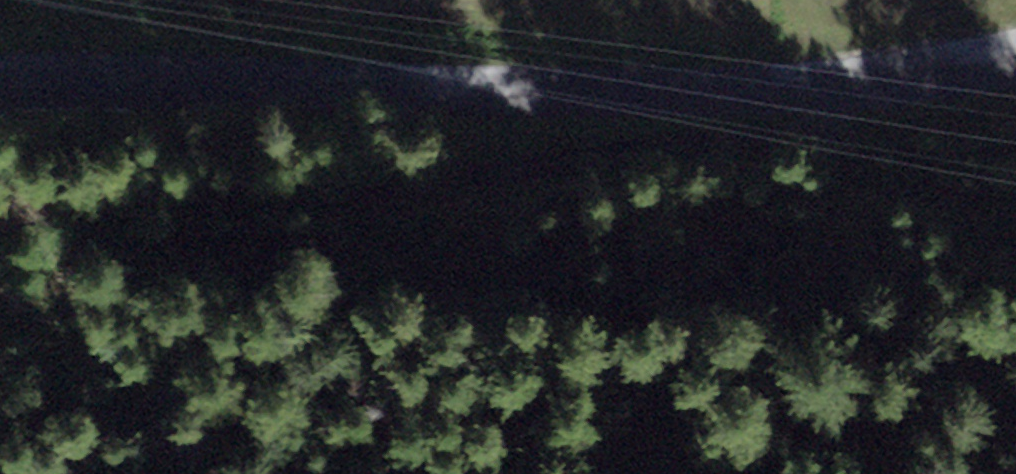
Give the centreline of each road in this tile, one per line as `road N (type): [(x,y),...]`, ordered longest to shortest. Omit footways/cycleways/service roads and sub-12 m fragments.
road 1 (unclassified): [(0,360),(51,253),(198,219),(664,186),(874,73)]
road 2 (tertiary): [(874,73),(690,94),(46,77),(0,90)]
road 3 (tertiary): [(1015,57),(874,73)]

